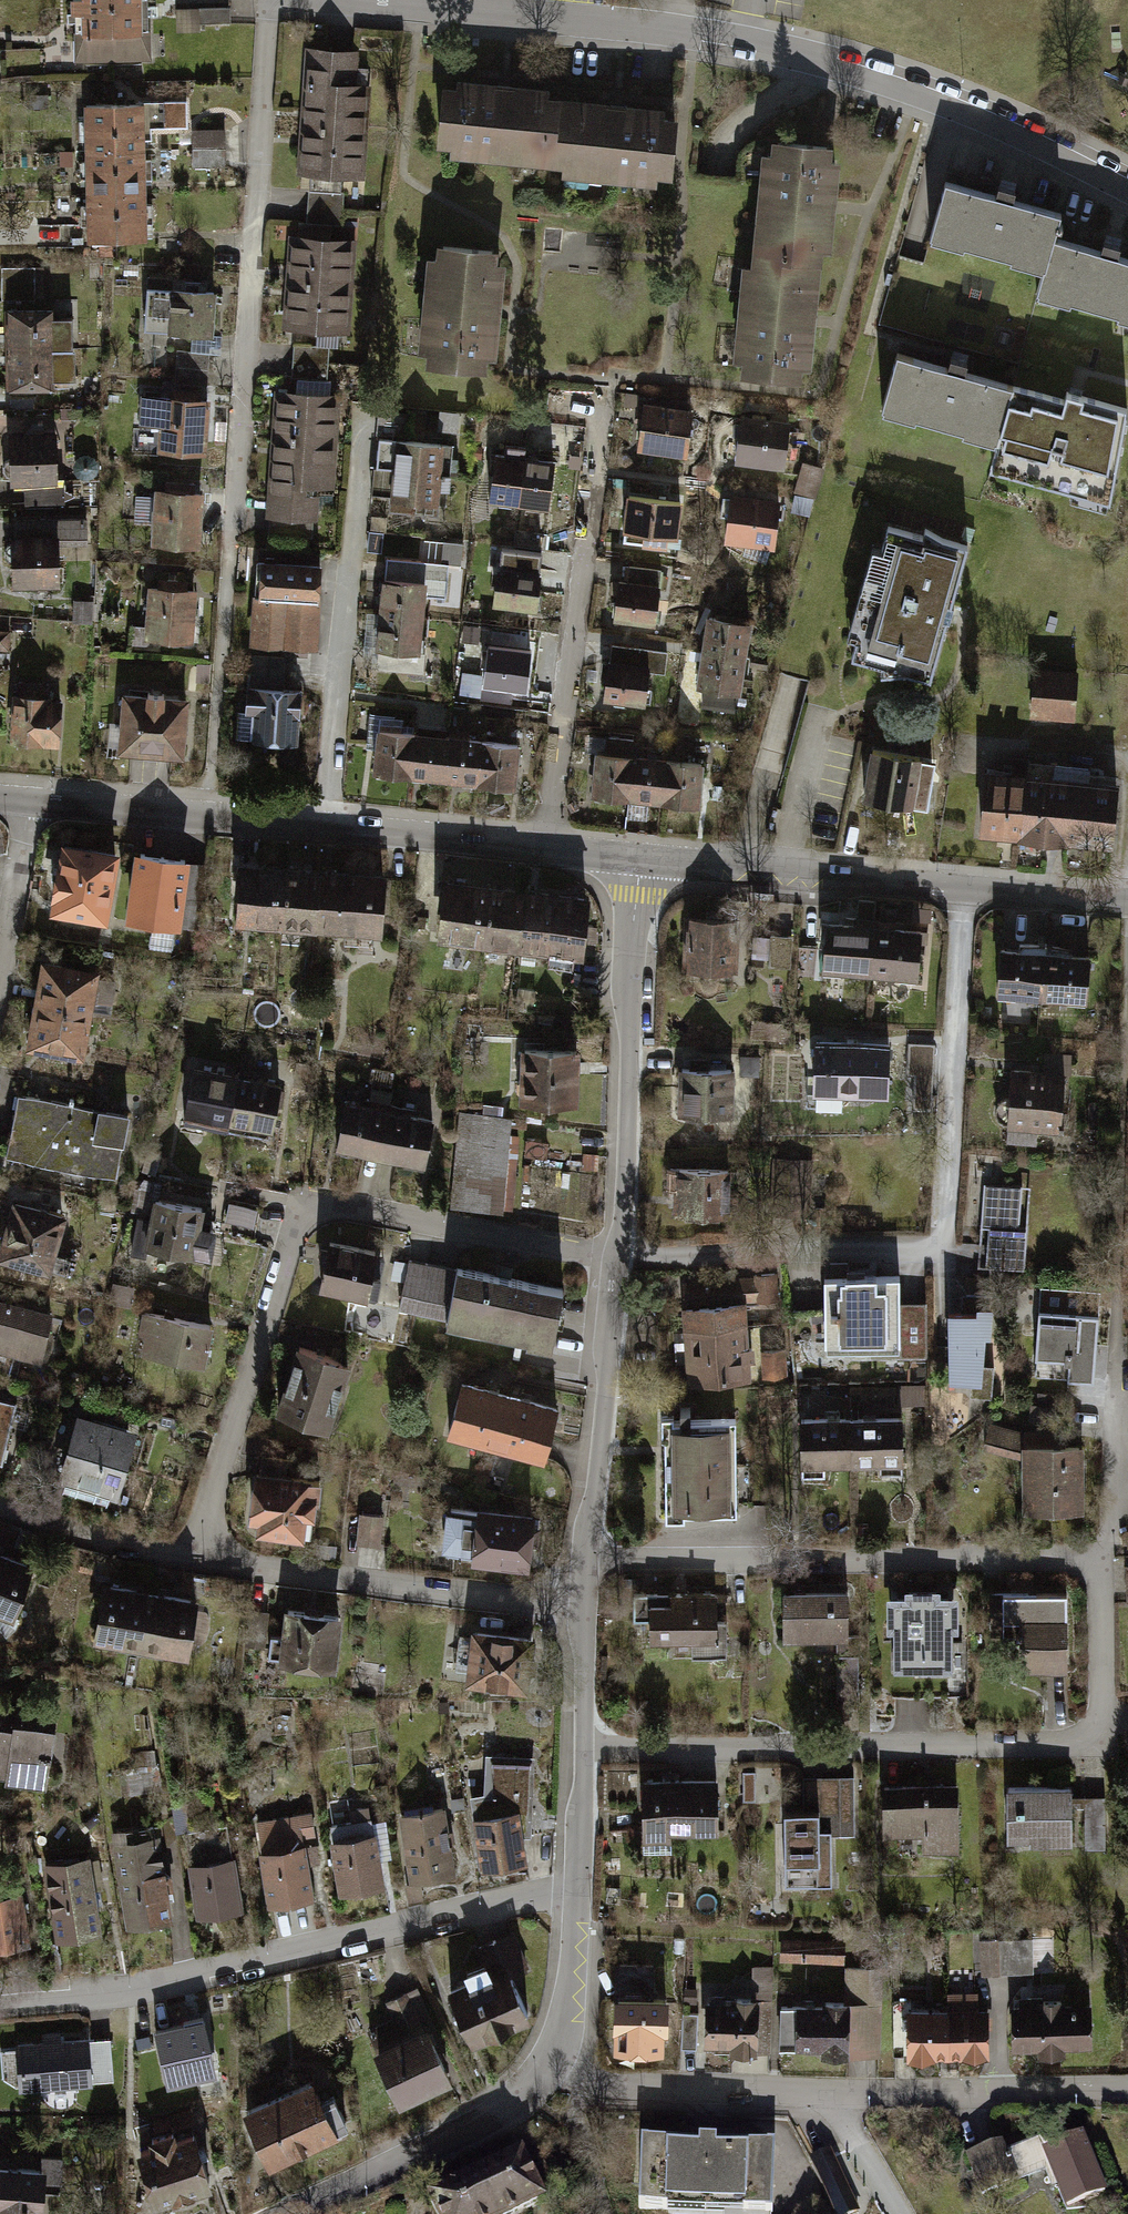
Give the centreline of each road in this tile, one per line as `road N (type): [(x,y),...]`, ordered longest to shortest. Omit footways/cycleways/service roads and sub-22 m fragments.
road 1 (residential): [(270,0),(208,814)]
road 2 (residential): [(1127,188),(926,96),(782,50),(681,30),(376,0)]
road 3 (residential): [(616,1256),(947,1252),(965,887)]
road 4 (residential): [(195,1555),(301,1197),(616,1256)]
road 5 (residential): [(1101,1567),(1094,1741),(586,1752)]
road 6 (residential): [(578,1888),(127,1994),(0,2007)]
road 7 (residential): [(585,1562),(1101,1567)]
road 8 (residential): [(546,846),(601,394)]
road 9 (residential): [(325,825),(371,400)]
road 10 (residential): [(616,1256),(639,858)]
road 11 (residential): [(195,1555),(400,1588),(580,1602)]
road 12 (residential): [(639,858),(965,887)]
road 13 (residential): [(585,1562),(616,1256)]
road 14 (residential): [(1127,2088),(827,2094)]
road 15 (residential): [(299,2213),(510,2102),(548,2068)]
road 16 (residential): [(827,2094),(584,2083),(548,2068)]
road 17 (residential): [(1101,1567),(1116,1514),(1113,1296)]
road 18 (residential): [(325,825),(546,846)]
road 19 (residential): [(0,1505),(143,1548),(195,1555)]
road 20 (residential): [(548,2068),(565,2024),(578,1888)]
road 21 (residential): [(29,801),(208,814)]
road 22 (residential): [(965,887),(1127,901)]
road 23 (residential): [(29,801),(0,958)]
road 24 (residential): [(586,1752),(580,1602)]
road 25 (residential): [(827,2094),(903,2213)]
road 26 (residential): [(578,1888),(586,1752)]

